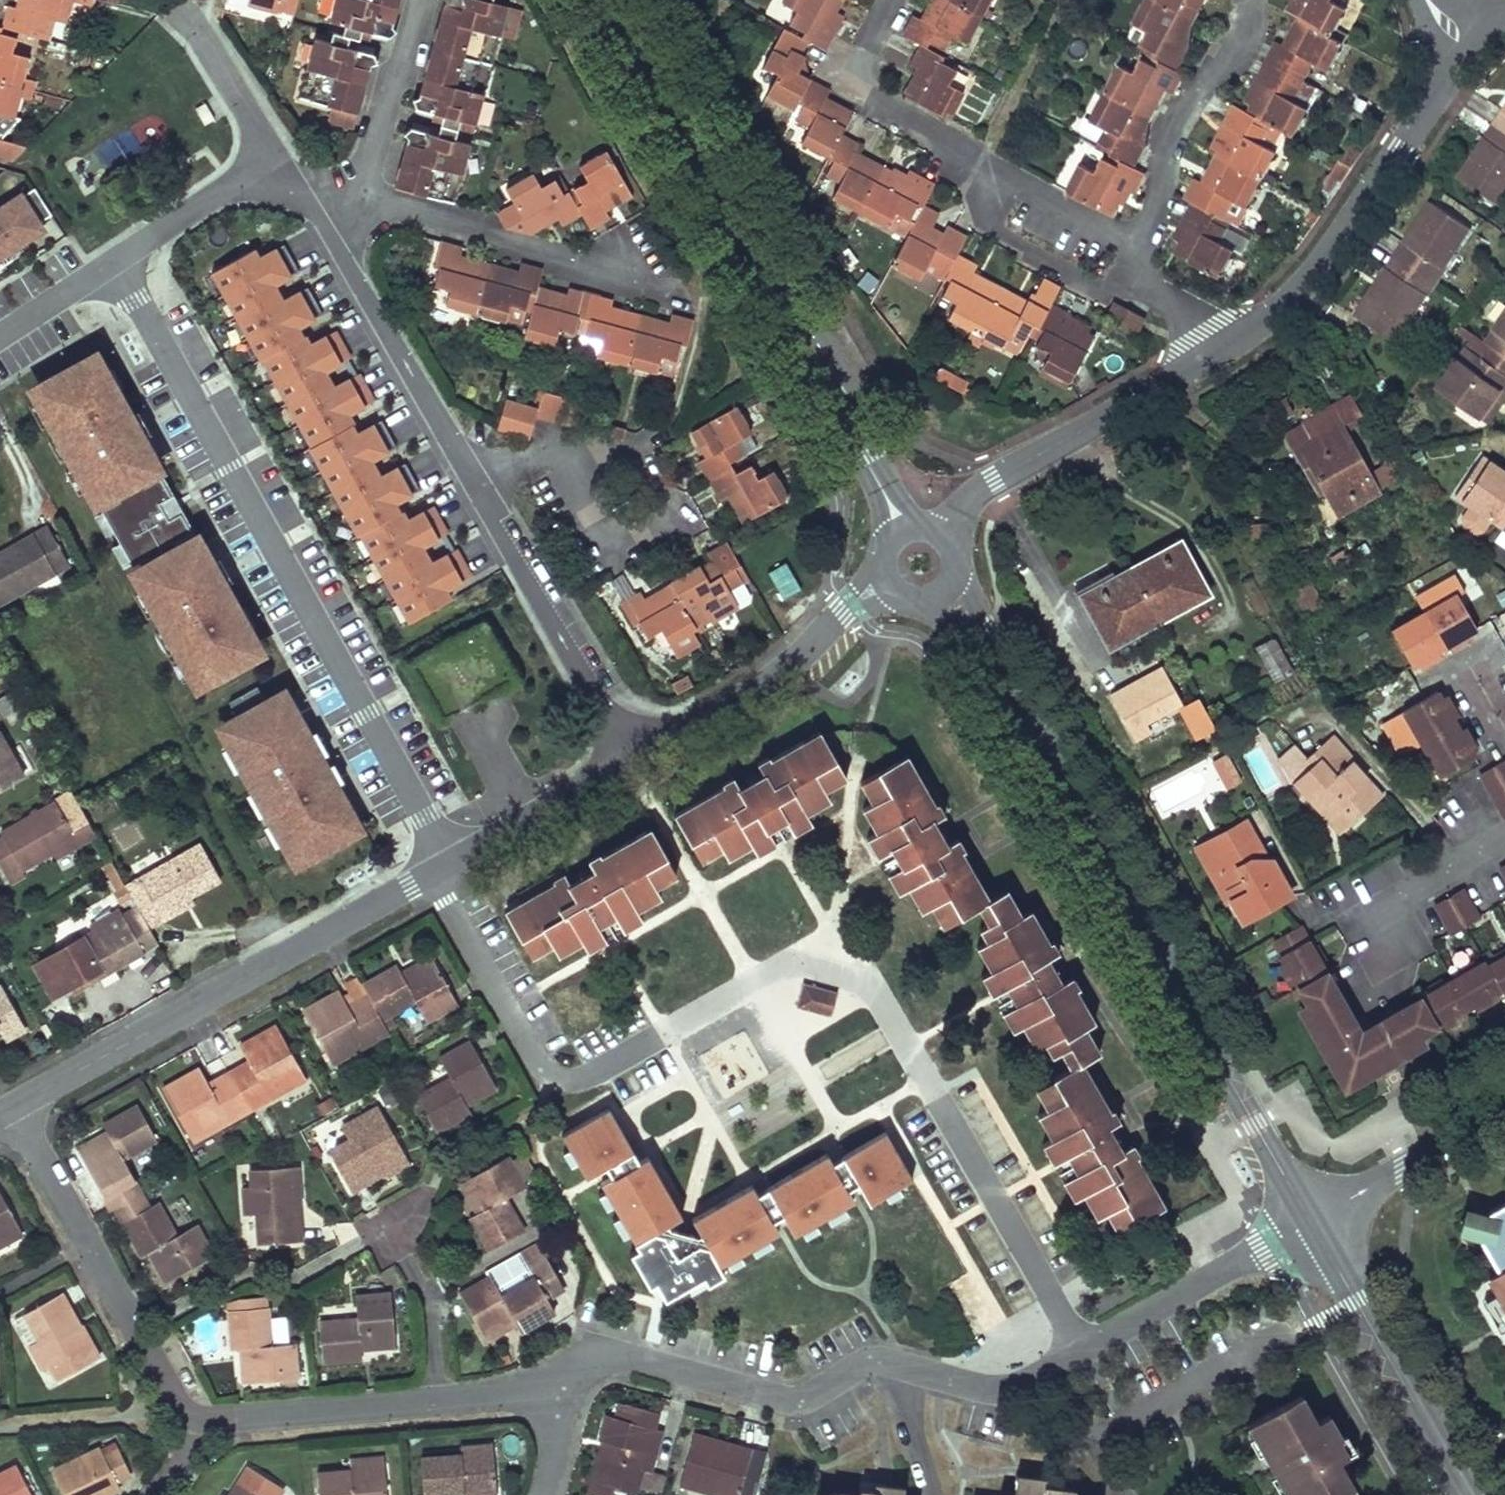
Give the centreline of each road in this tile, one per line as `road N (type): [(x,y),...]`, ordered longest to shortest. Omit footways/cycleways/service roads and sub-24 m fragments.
road 1 (residential): [(432,876),(547,1076),(571,1082),(788,963),(873,987),(1084,1352)]
road 2 (tertiary): [(949,588),(1309,1221)]
road 3 (residential): [(111,266),(456,863)]
road 4 (tertiary): [(903,526),(602,0)]
road 5 (residential): [(558,1392),(580,1364),(613,1355),(808,1400),(875,1362),(1024,1387),(1084,1352)]
road 6 (residential): [(14,1119),(432,876)]
road 7 (residential): [(886,0),(844,78),(1143,263)]
road 8 (residential): [(1468,24),(1436,92),(1308,278),(1265,319),(1229,338)]
road 9 (residential): [(14,1119),(177,1409),(207,1422)]
road 10 (residential): [(1229,338),(978,491),(941,529)]
road 11 (residential): [(508,1125),(441,1164),(405,1241),(436,1310),(442,1405)]
road 12 (residential): [(630,761),(477,480)]
road 13 (tertiary): [(1309,1221),(1472,1494)]
road 14 (residential): [(630,761),(760,681),(885,579)]
road 15 (residential): [(477,480),(318,215)]
road 16 (residential): [(1143,263),(1175,123),(1252,25),(1253,0)]
road 17 (residential): [(622,274),(364,202)]
road 18 (residential): [(547,448),(610,550),(674,518),(637,456)]
road 19 (residential): [(1084,1352),(1309,1221)]
road 20 (residential): [(207,1422),(442,1405)]
road 21 (residential): [(1309,1221),(1504,1110)]
road 22 (residential): [(413,0),(364,202)]
road 23 (residential): [(456,863),(630,761)]
road 24 (residential): [(272,162),(111,266)]
road 25 (residential): [(1504,842),(1353,927)]
road 26 (residential): [(190,28),(272,162)]
road 27 (residential): [(111,266),(0,337)]

